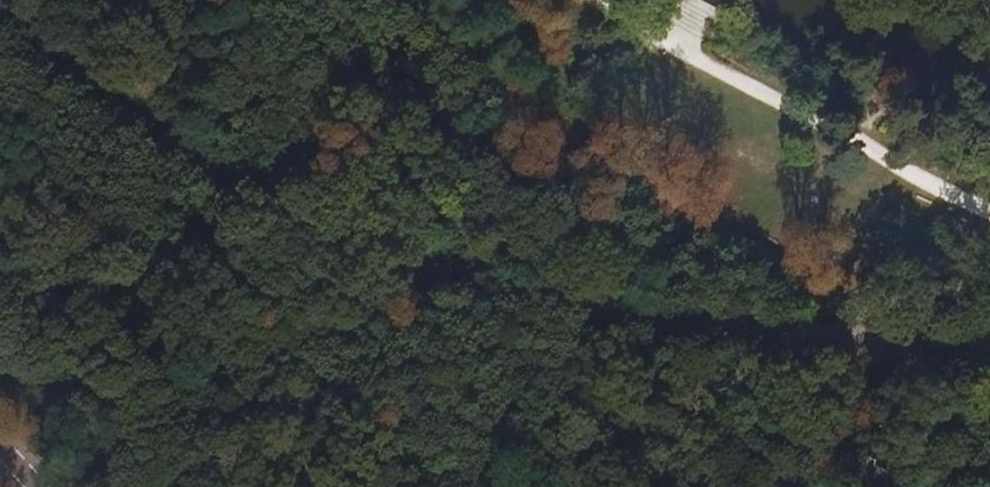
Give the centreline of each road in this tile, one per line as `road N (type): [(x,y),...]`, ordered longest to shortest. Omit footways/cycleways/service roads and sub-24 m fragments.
road 1 (track): [(989,357),(680,330),(496,283),(385,244),(140,122),(0,11)]
road 2 (track): [(974,359),(831,301),(575,146),(404,0)]
road 3 (track): [(375,486),(385,244),(351,0)]

